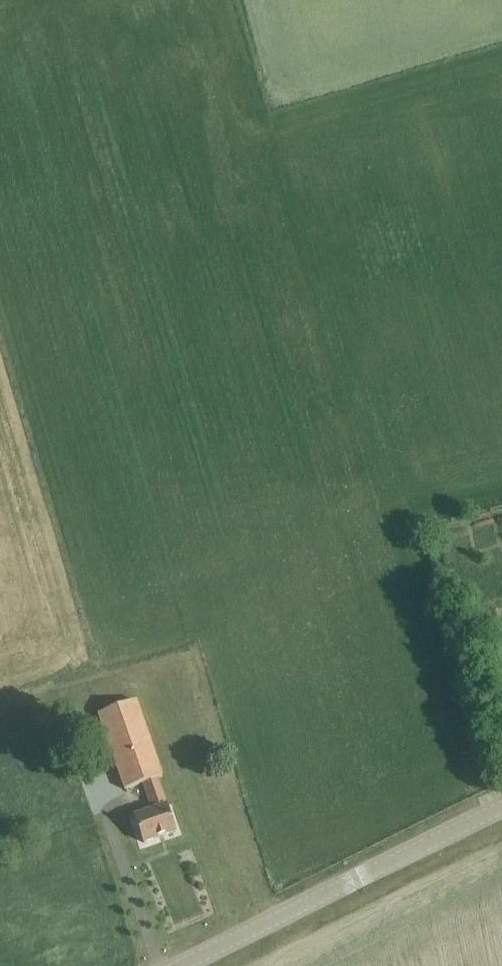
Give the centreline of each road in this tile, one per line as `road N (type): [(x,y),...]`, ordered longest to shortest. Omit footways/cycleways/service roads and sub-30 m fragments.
road 1 (tertiary): [(182,965),(501,809)]

